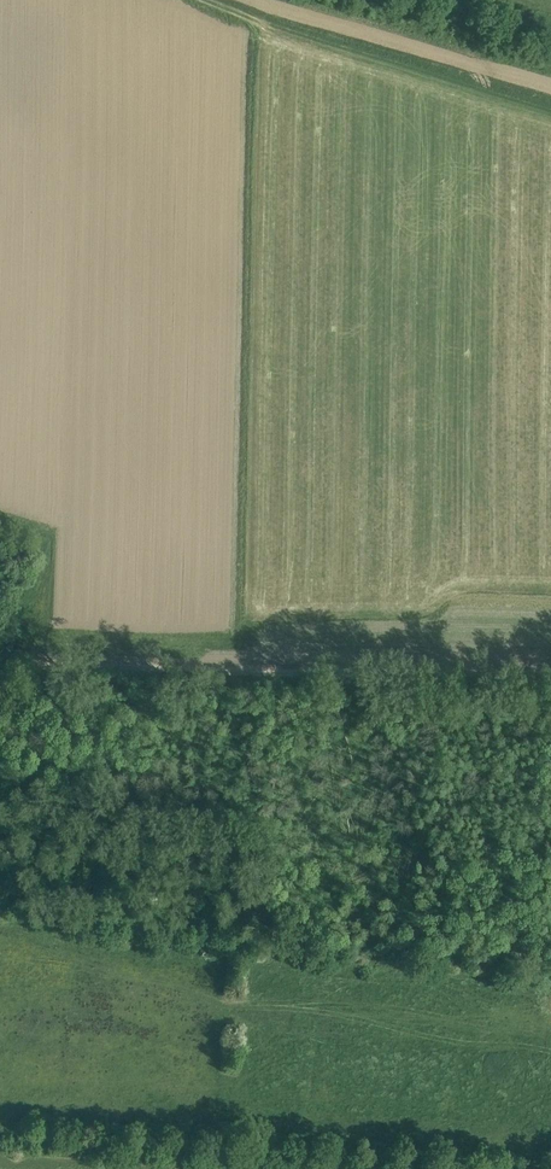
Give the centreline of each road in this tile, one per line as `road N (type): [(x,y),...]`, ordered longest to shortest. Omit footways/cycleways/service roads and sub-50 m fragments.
road 1 (track): [(0,1134),(548,1168)]
road 2 (track): [(218,673),(550,683)]
road 3 (track): [(218,673),(0,676)]

